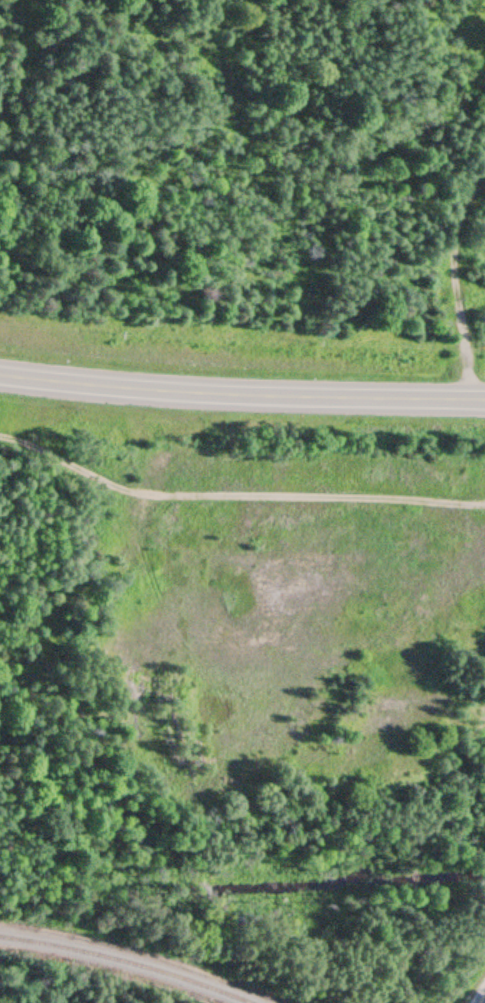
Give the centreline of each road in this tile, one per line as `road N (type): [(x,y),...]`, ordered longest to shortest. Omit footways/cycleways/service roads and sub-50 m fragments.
road 1 (track): [(0,434),(128,495),(484,503)]
road 2 (primary): [(484,400),(237,396),(0,375)]

